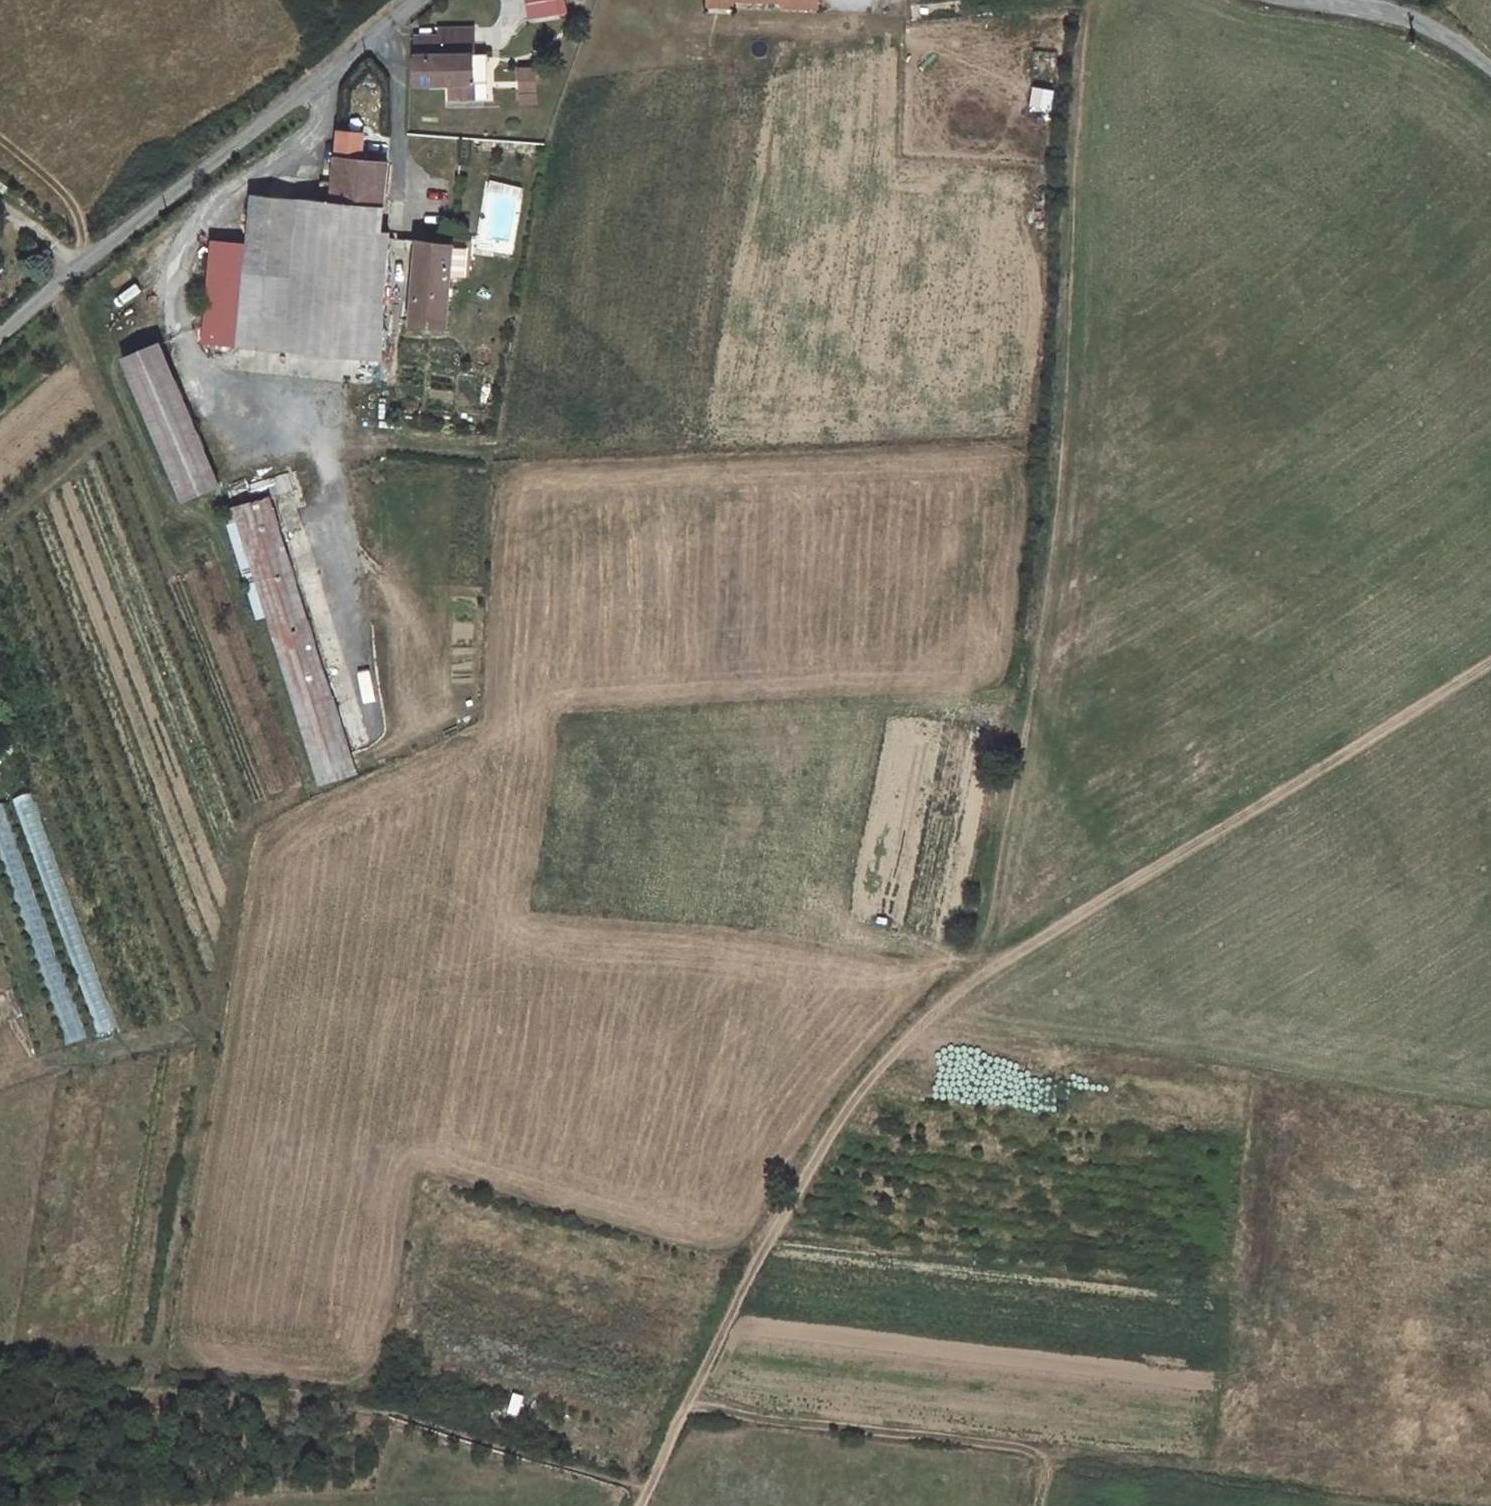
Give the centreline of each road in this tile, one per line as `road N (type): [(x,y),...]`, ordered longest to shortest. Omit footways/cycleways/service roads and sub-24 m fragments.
road 1 (unclassified): [(426,0),(0,352)]
road 2 (unclassified): [(1490,79),(1446,37),(1284,0)]

